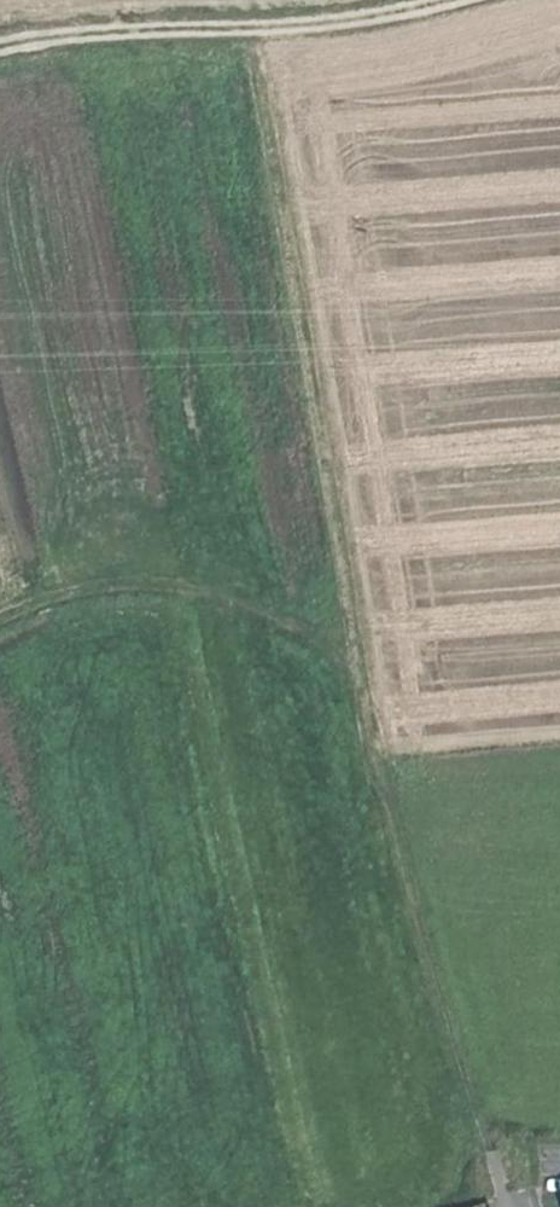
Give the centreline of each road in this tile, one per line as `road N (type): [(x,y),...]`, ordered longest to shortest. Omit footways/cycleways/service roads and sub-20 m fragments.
road 1 (track): [(263,32),(380,783),(441,1028),(513,1199)]
road 2 (track): [(0,629),(73,597),(213,598),(247,607),(361,667)]
road 3 (track): [(263,32),(0,48)]
road 4 (track): [(263,32),(349,27),(470,0)]

